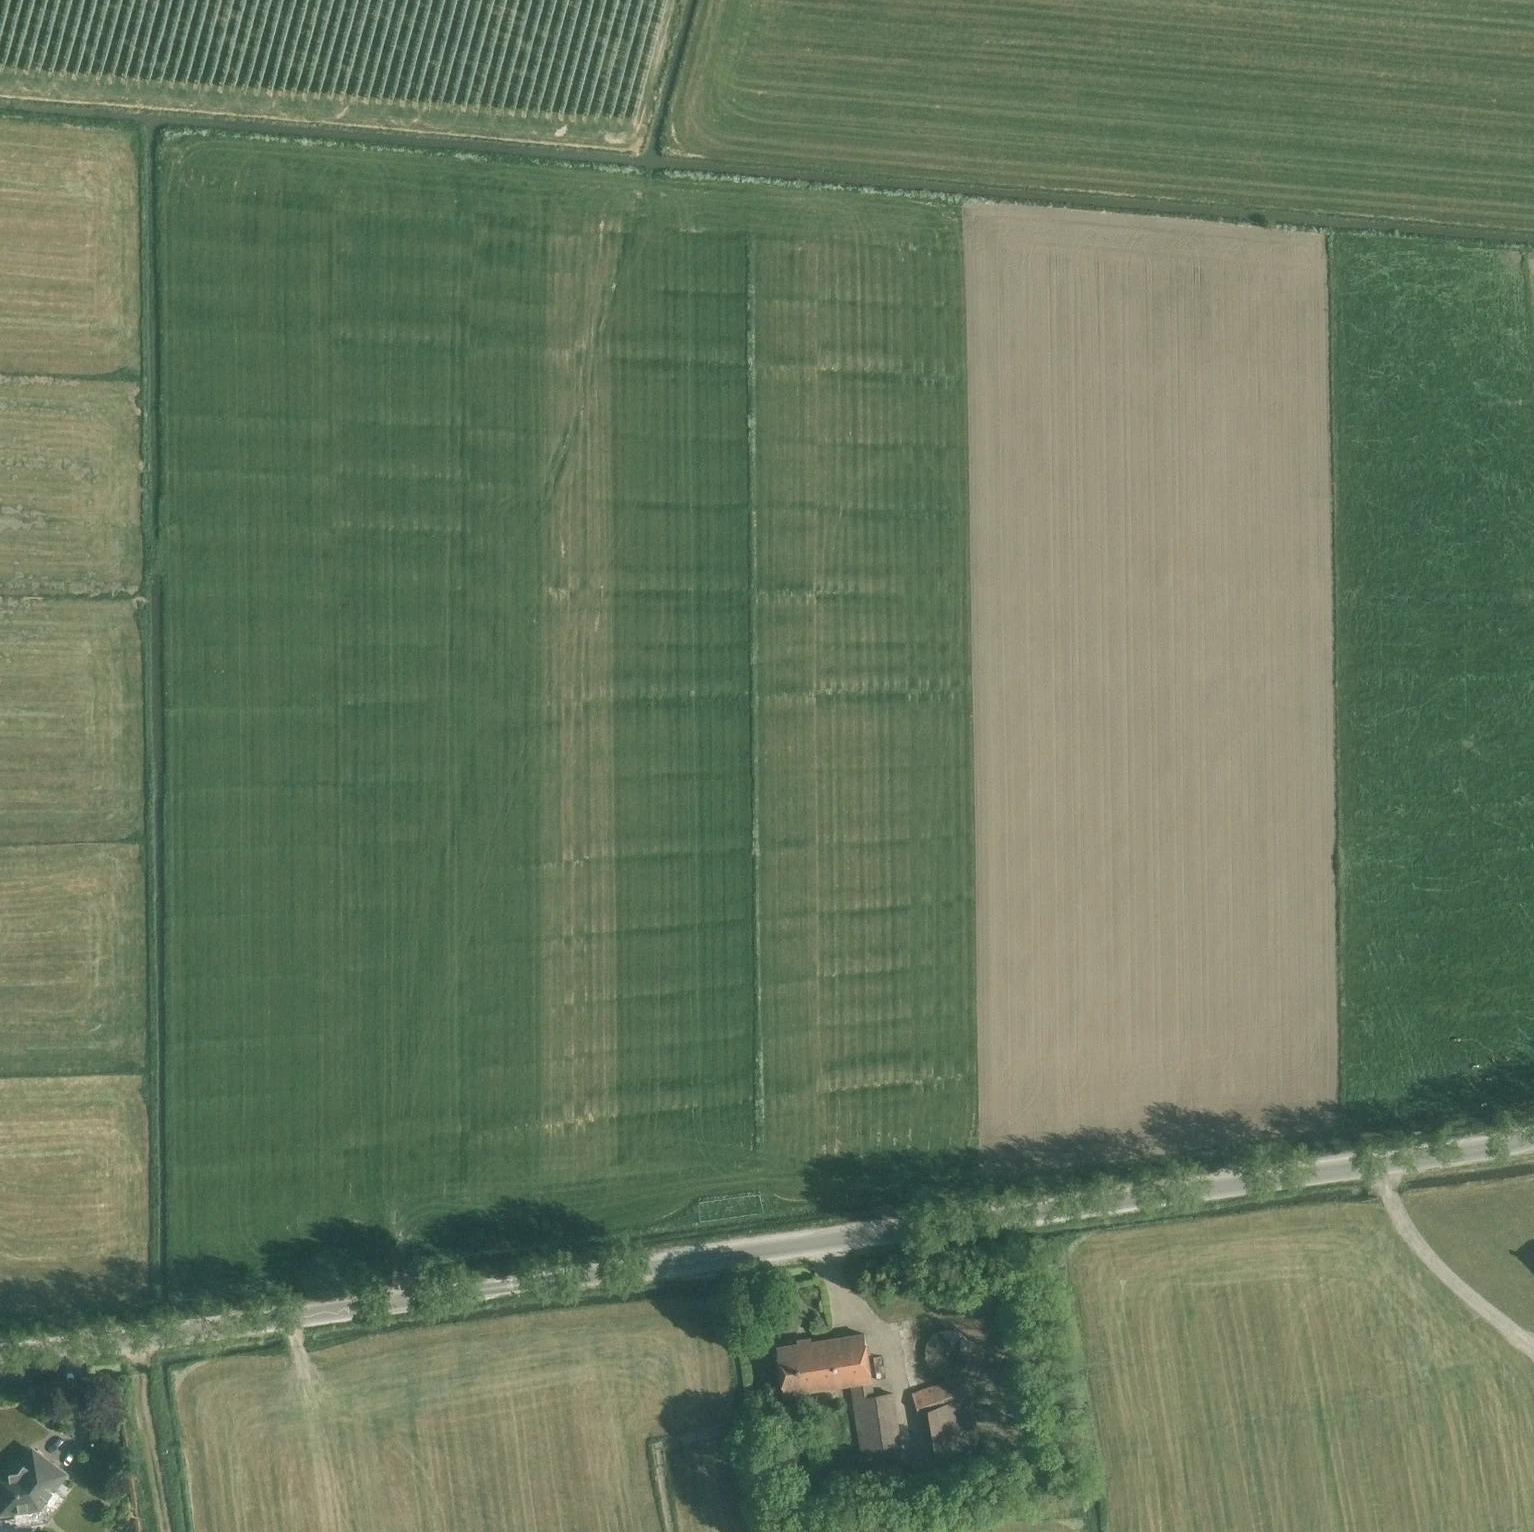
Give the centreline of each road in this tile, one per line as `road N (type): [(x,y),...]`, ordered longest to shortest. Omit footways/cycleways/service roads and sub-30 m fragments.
road 1 (unclassified): [(0,1358),(972,1227),(1533,1139)]

